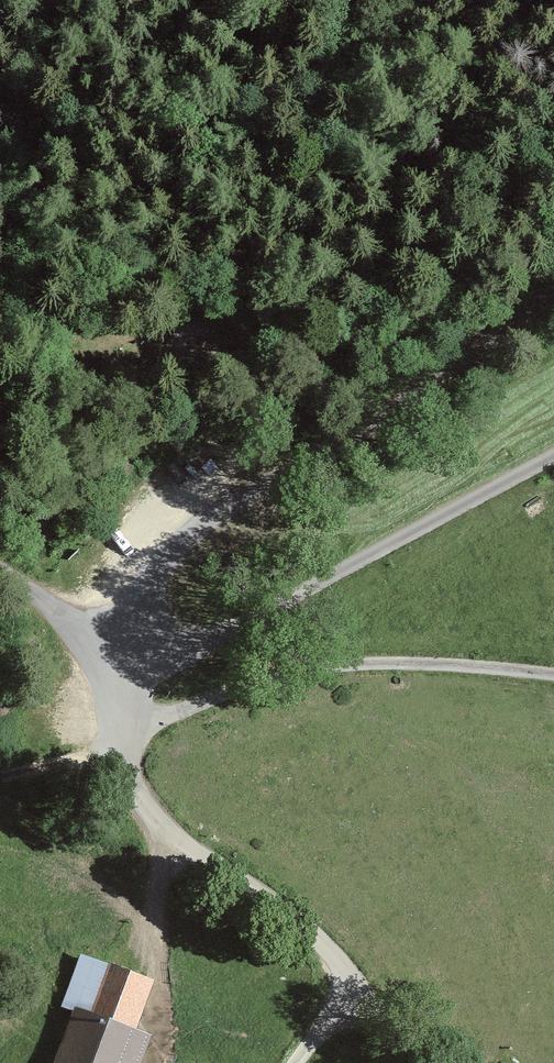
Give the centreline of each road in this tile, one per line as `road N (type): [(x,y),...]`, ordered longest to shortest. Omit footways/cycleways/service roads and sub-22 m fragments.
road 1 (unclassified): [(553,290),(440,377),(206,520),(145,583),(121,633)]
road 2 (unclassified): [(553,455),(229,628),(185,643),(121,633)]
road 3 (unclassified): [(118,746),(205,703),(327,667),(405,663),(553,675)]
road 4 (unclassified): [(118,746),(148,811),(182,845),(330,946),(356,980)]
road 5 (unclassified): [(121,633),(0,571)]
road 6 (track): [(118,746),(0,781)]

